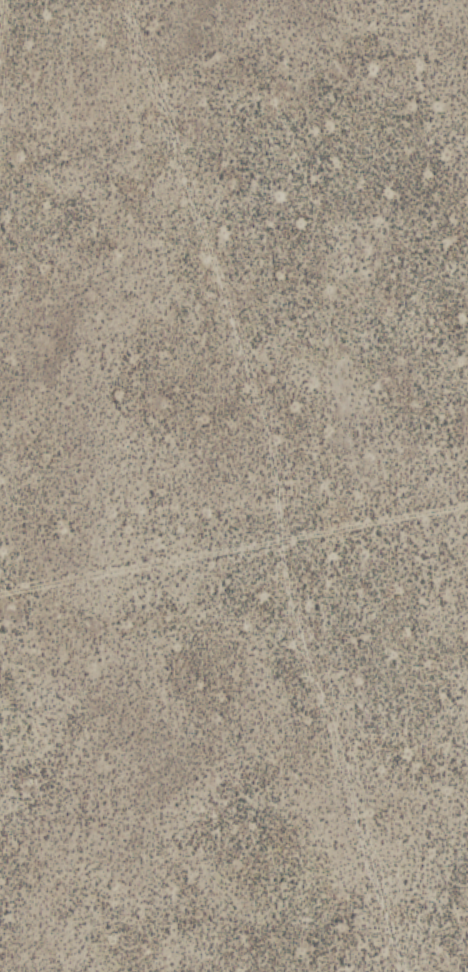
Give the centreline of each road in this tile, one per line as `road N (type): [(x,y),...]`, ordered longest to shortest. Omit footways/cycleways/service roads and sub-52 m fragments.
road 1 (track): [(467,521),(0,589)]

